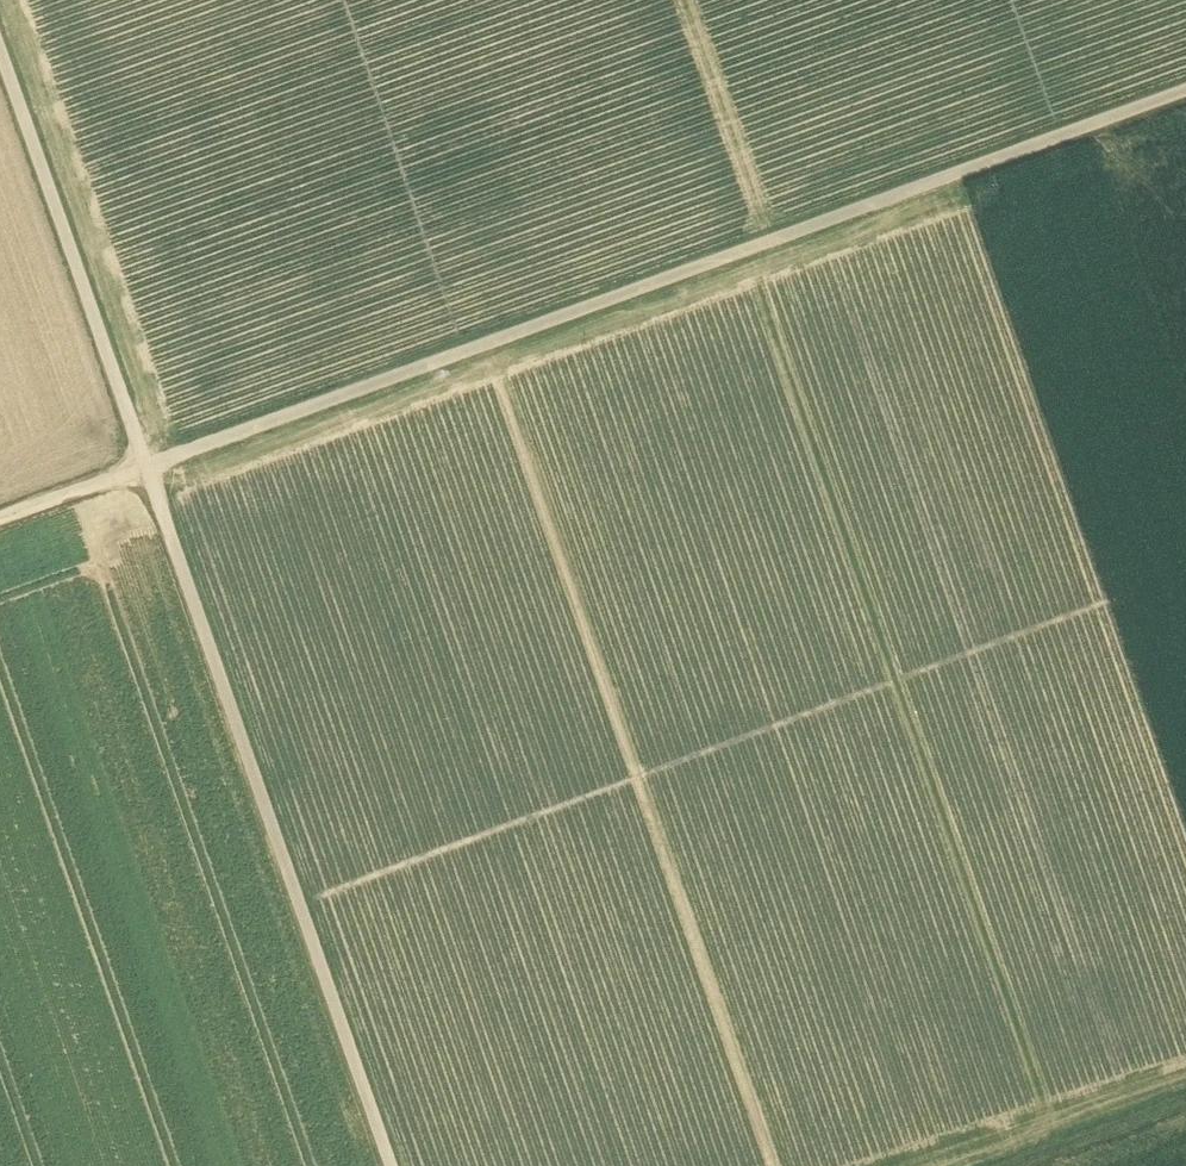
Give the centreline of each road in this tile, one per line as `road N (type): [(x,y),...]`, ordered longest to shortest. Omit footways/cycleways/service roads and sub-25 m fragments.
road 1 (track): [(0,528),(1185,108)]
road 2 (track): [(0,19),(401,1165)]
road 3 (track): [(1185,1116),(1058,1165)]

